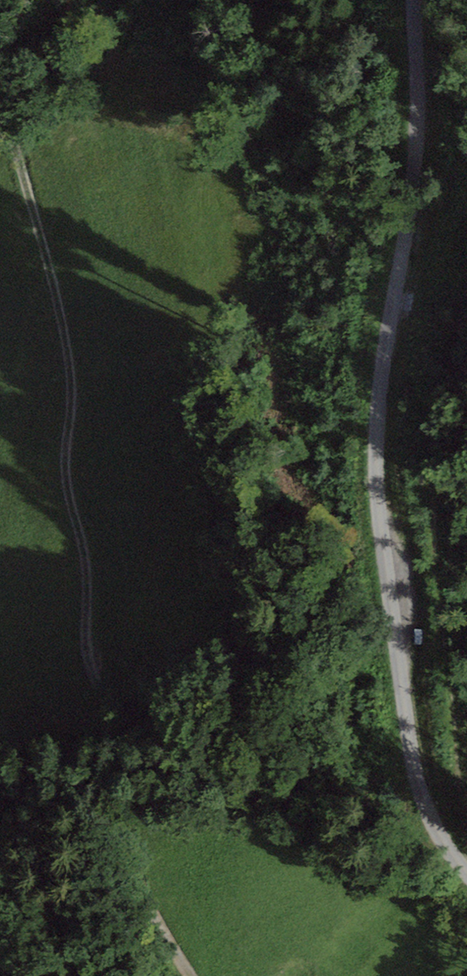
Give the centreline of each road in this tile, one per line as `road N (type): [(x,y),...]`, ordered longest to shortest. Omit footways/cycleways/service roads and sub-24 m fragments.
road 1 (track): [(0,93),(71,361),(65,455),(86,557),(89,662),(130,744),(127,825),(137,887),(191,975)]
road 2 (unclassified): [(414,0),(418,116),(376,425),(377,509),(413,774),(433,827),(466,872)]
road 3 (track): [(466,297),(445,373),(434,466),(466,830)]

